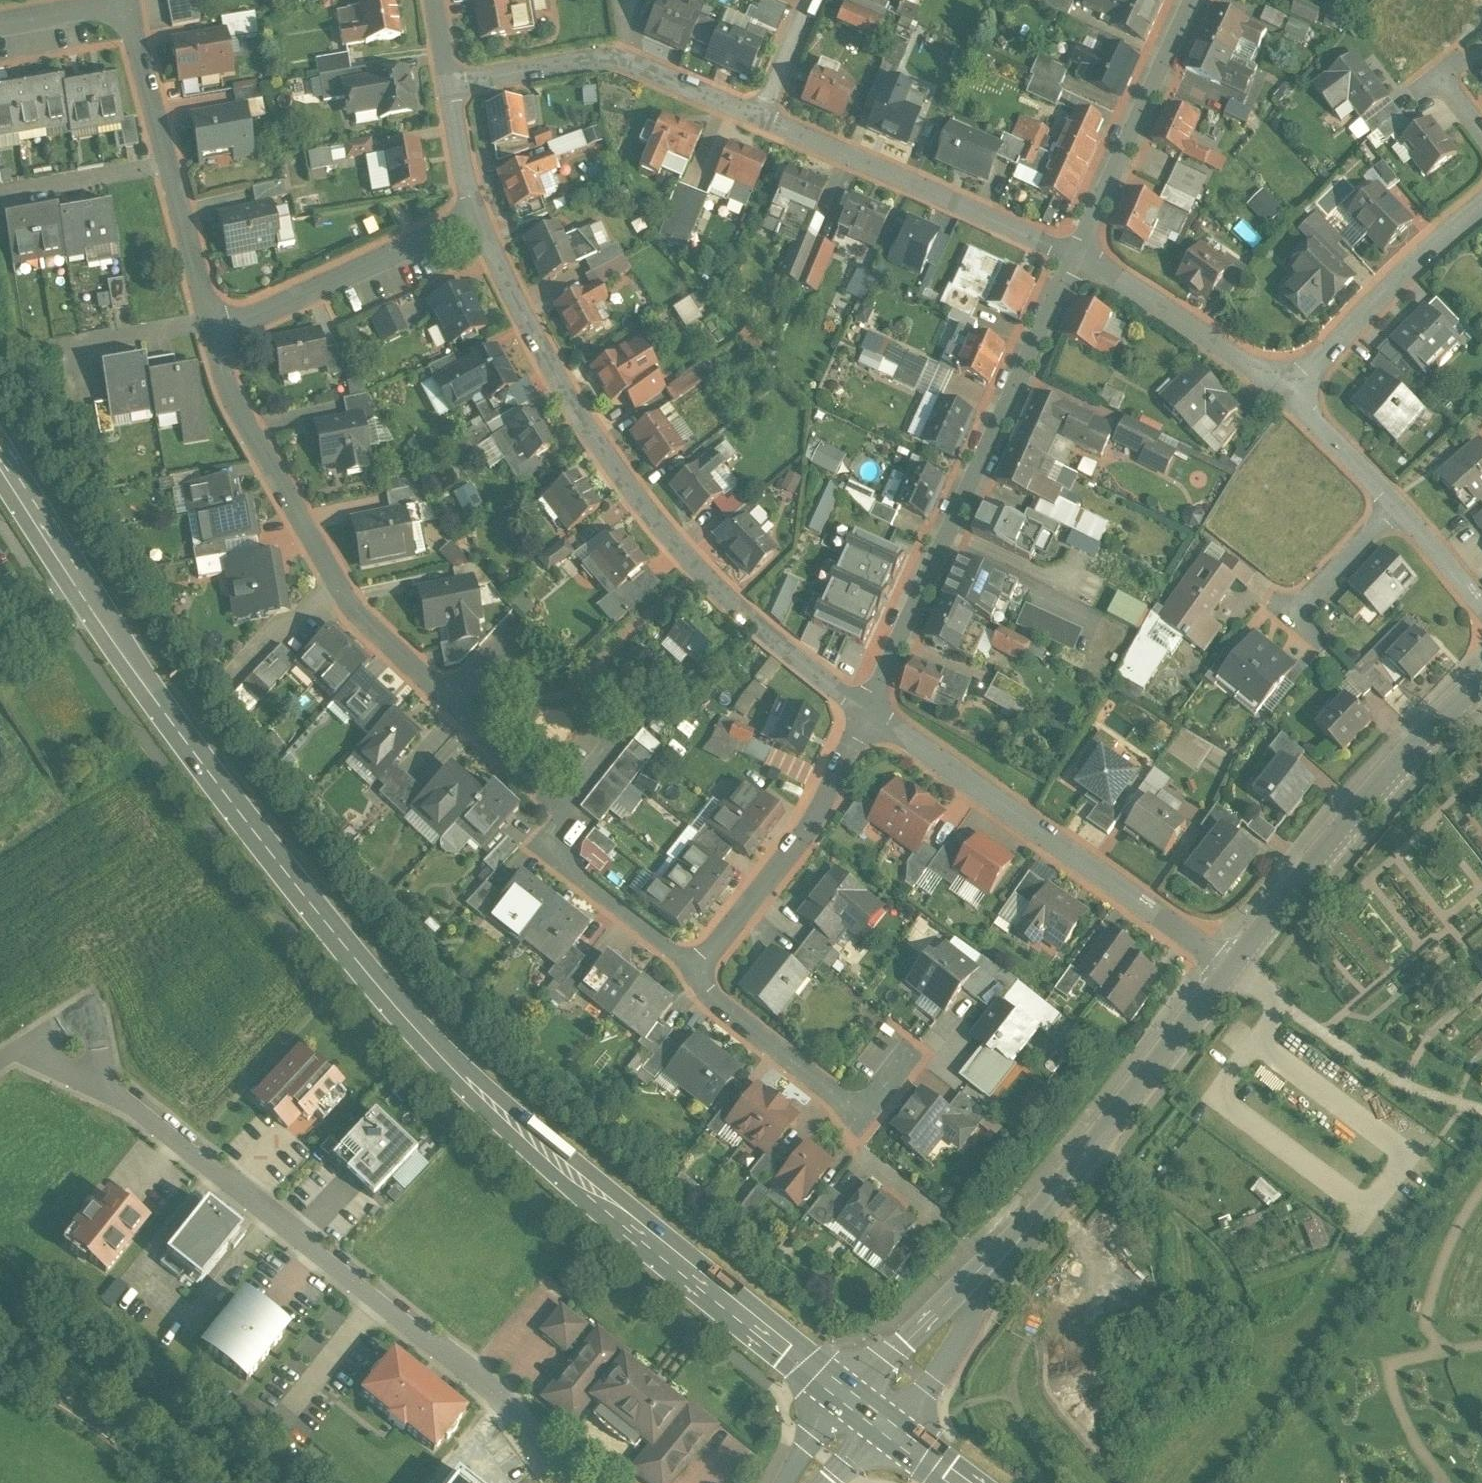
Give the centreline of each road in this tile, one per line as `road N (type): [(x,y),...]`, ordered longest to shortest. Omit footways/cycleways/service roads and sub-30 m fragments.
road 1 (secondary): [(0,468),(176,733),(367,974),(591,1192),(865,1417)]
road 2 (residential): [(865,712),(770,641),(677,547),(552,373),(475,219)]
road 3 (residential): [(106,1088),(495,1391),(564,1482)]
road 4 (tertiary): [(865,1417),(1230,966)]
road 5 (residential): [(1077,256),(865,712)]
road 6 (residential): [(1230,966),(865,712)]
road 7 (residential): [(209,320),(227,388),(297,513),(376,629),(431,682)]
road 8 (tertiary): [(1230,966),(1411,745),(1481,681)]
road 9 (residential): [(766,119),(1077,256)]
road 10 (residential): [(446,87),(620,60),(766,119)]
road 11 (residential): [(133,0),(209,320)]
road 12 (residential): [(865,712),(796,856),(693,971)]
road 13 (residential): [(693,971),(862,1114),(912,1047)]
road 14 (residential): [(475,219),(209,320)]
road 15 (residential): [(1194,0),(1077,256)]
road 16 (residential): [(1288,395),(1407,269),(1481,206)]
road 17 (residential): [(1077,256),(1288,395)]
road 18 (residential): [(543,843),(693,971)]
road 19 (track): [(455,721),(559,821),(543,843)]
road 20 (residential): [(1288,395),(1397,505)]
road 21 (residential): [(1397,505),(1300,613)]
road 22 (residential): [(475,219),(446,87)]
road 23 (residential): [(1397,505),(1481,609)]
road 24 (residential): [(32,1042),(84,1021),(99,1042),(106,1088)]
road 25 (residential): [(813,0),(766,119)]

